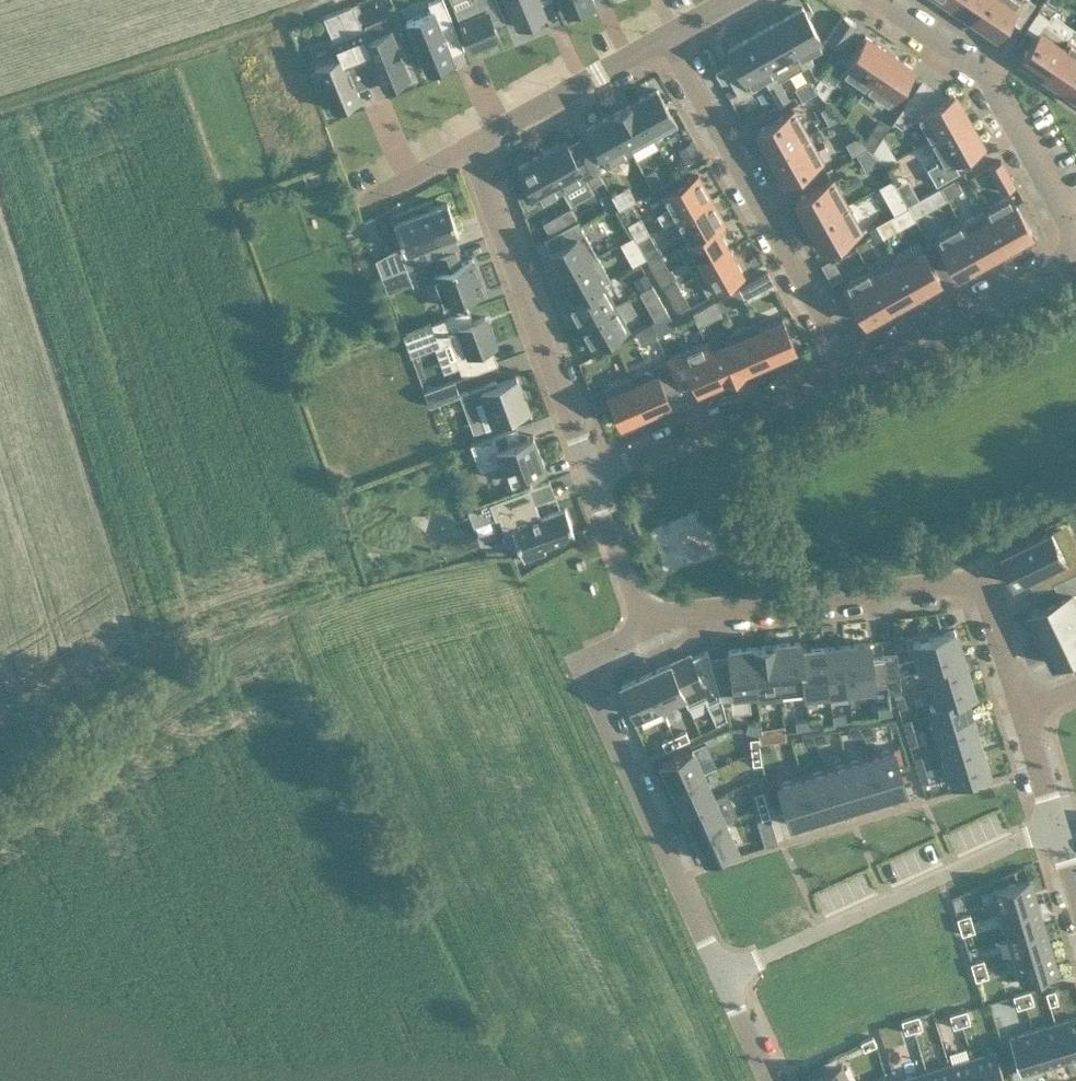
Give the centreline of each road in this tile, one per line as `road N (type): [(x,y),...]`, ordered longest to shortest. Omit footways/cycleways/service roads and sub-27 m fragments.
road 1 (residential): [(646,617),(959,582),(991,605),(1024,713)]
road 2 (residential): [(646,617),(637,632),(589,662),(590,680),(724,972)]
road 3 (residential): [(667,36),(849,364)]
road 4 (residential): [(724,972),(1058,826)]
road 5 (residential): [(473,148),(592,478)]
road 6 (residential): [(873,0),(973,66),(1075,229)]
road 7 (residential): [(592,478),(849,364)]
road 8 (residential): [(849,364),(1075,251)]
road 9 (residential): [(667,36),(473,148)]
road 10 (residential): [(592,478),(646,617)]
road 11 (residential): [(473,148),(357,212)]

